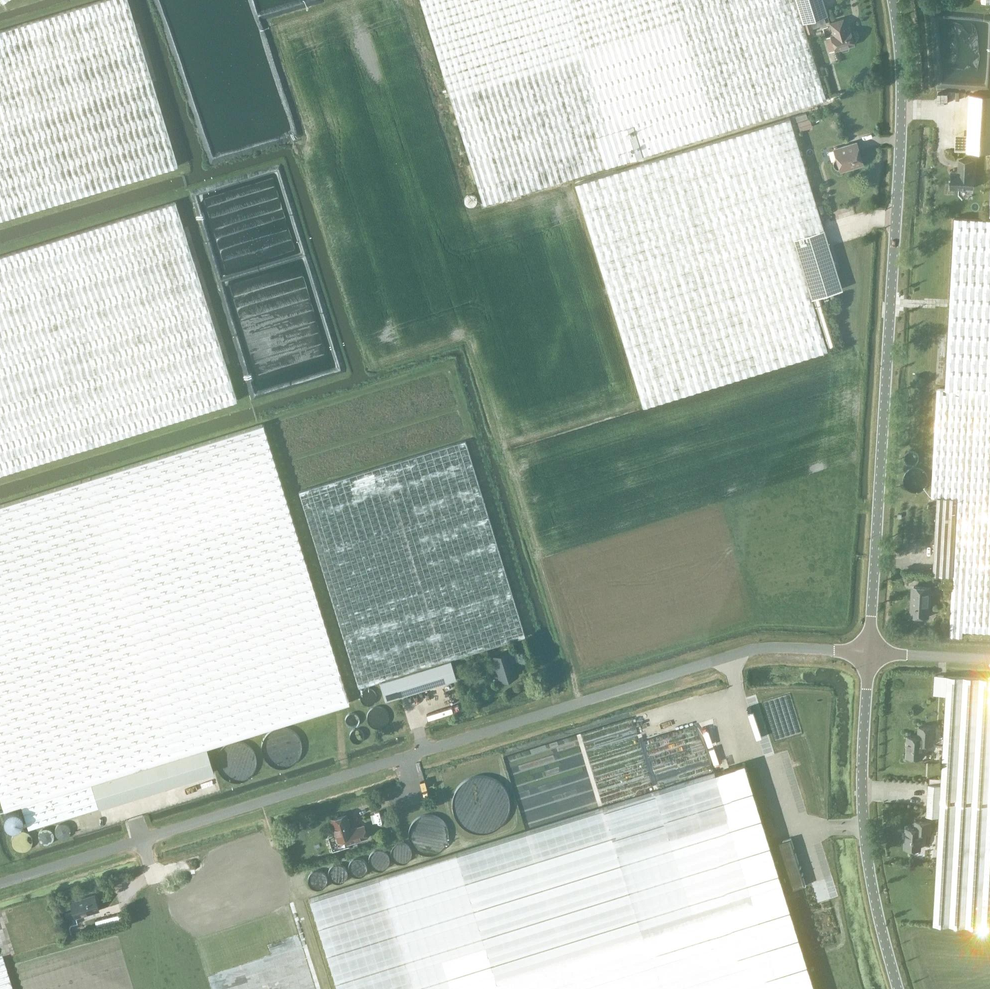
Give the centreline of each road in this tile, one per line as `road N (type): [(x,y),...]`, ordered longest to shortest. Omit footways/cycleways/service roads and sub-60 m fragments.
road 1 (unclassified): [(0,885),(761,647),(870,654)]
road 2 (unclassified): [(870,654),(901,113),(893,0)]
road 3 (unclassified): [(898,988),(863,836),(870,654)]
road 4 (unclassified): [(870,654),(989,661)]

